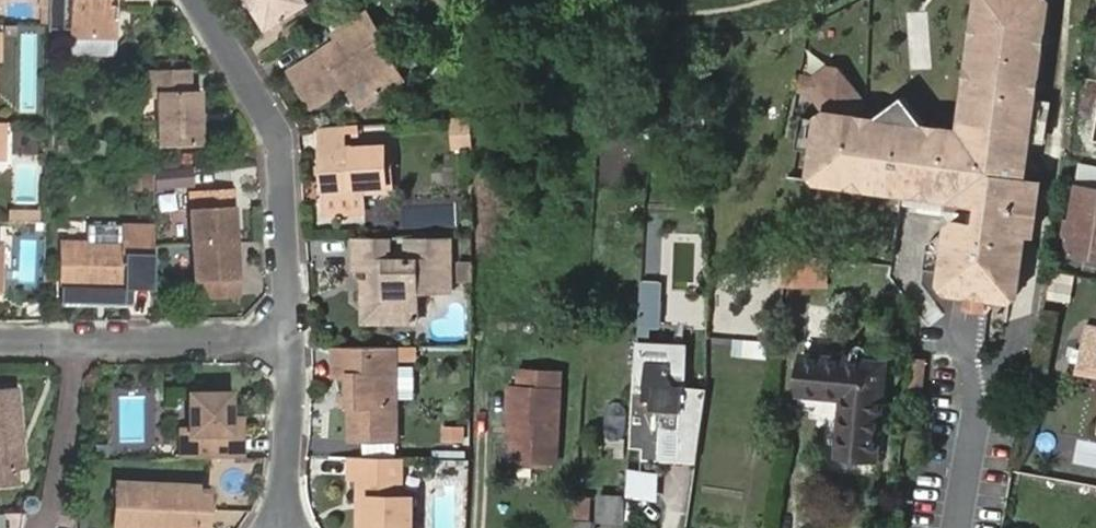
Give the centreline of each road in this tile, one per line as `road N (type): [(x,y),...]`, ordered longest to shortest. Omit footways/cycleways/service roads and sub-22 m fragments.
road 1 (residential): [(197,0),(285,150),(291,339)]
road 2 (residential): [(0,341),(291,339)]
road 3 (residential): [(291,339),(281,527)]
road 4 (residential): [(954,527),(975,402),(964,350)]

